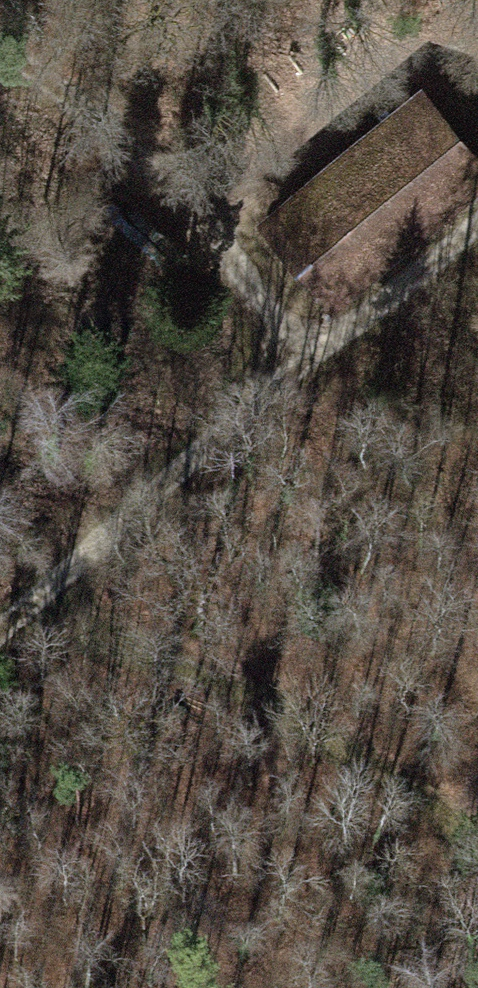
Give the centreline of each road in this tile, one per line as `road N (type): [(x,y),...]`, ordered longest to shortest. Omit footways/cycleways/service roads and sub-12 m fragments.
road 1 (track): [(0,644),(289,389),(477,237)]
road 2 (track): [(45,604),(477,829)]
road 3 (track): [(289,389),(0,85)]

